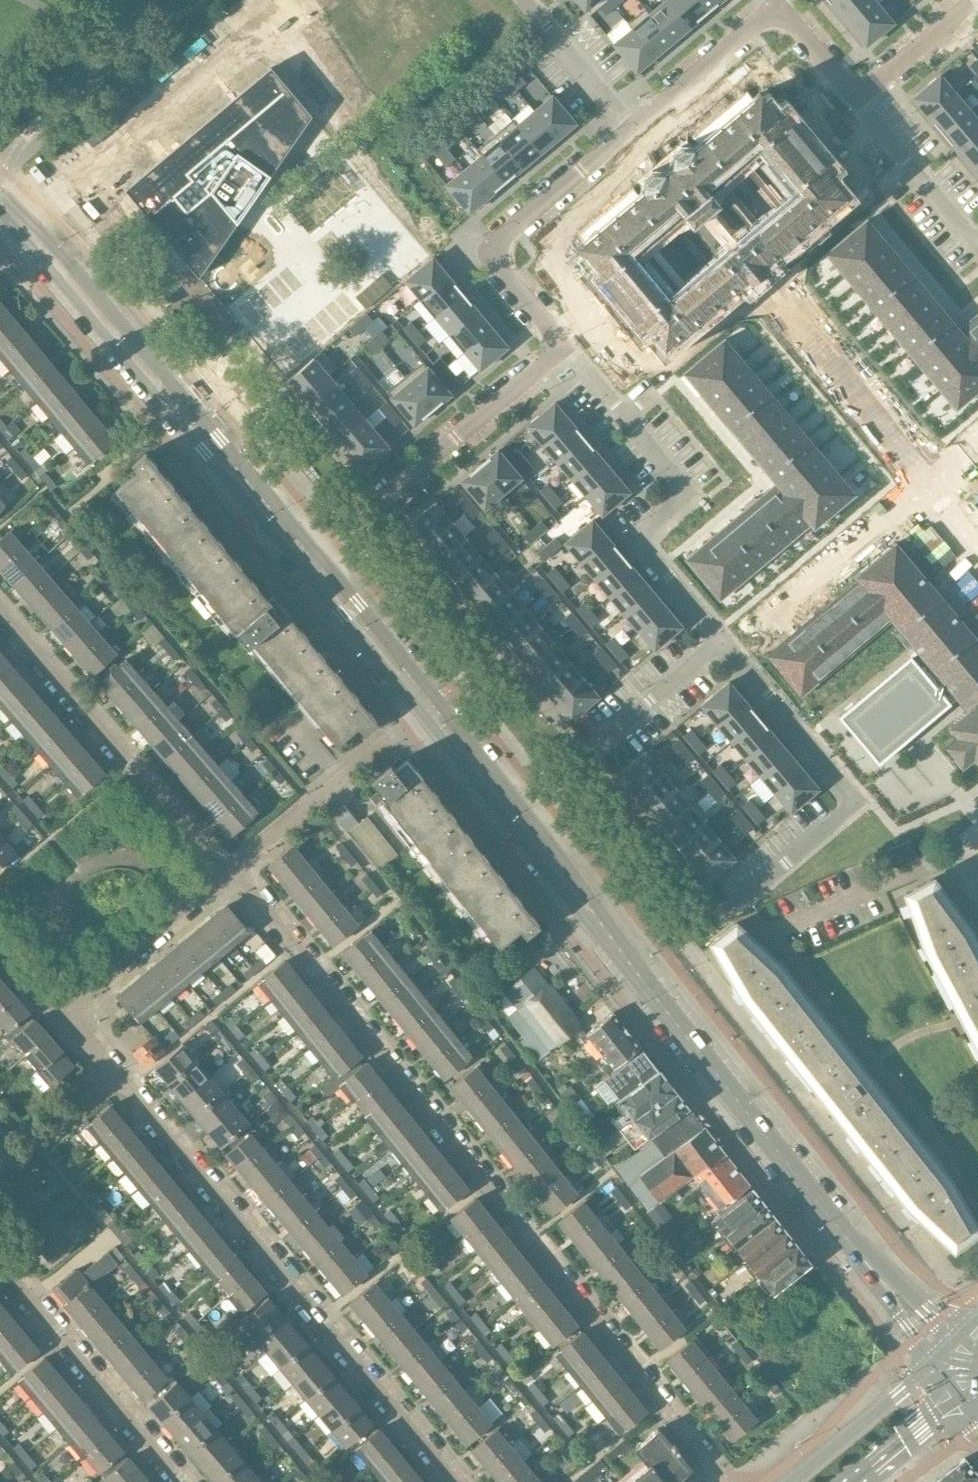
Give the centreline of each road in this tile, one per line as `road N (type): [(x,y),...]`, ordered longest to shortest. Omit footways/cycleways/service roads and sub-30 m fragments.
road 1 (residential): [(231,870),(708,1461),(717,1481)]
road 2 (residential): [(870,1267),(430,707)]
road 3 (residential): [(454,1481),(114,1074)]
road 4 (residential): [(307,560),(24,234)]
road 5 (residential): [(561,348),(688,491),(636,539),(720,639)]
road 6 (residential): [(720,639),(851,799),(733,909)]
road 7 (residential): [(231,870),(0,611)]
road 8 (residential): [(307,560),(561,348)]
road 9 (residential): [(561,348),(492,260),(497,237),(634,128)]
road 10 (residential): [(182,1481),(0,1264)]
road 11 (residential): [(720,639),(762,617),(928,481)]
road 12 (residential): [(231,870),(329,781),(430,707)]
road 13 (residential): [(61,1015),(231,870)]
road 14 (residential): [(430,707),(307,560)]
road 15 (residential): [(634,128),(779,7)]
road 16 (residential): [(856,97),(965,234),(977,238)]
road 17 (tertiary): [(935,1363),(794,1481)]
road 18 (residential): [(525,0),(634,128)]
road 19 (residential): [(720,639),(599,742)]
road 20 (residential): [(856,97),(975,0)]
road 21 (residential): [(114,1074),(0,1171)]
road 22 (tertiary): [(851,1481),(960,1402)]

